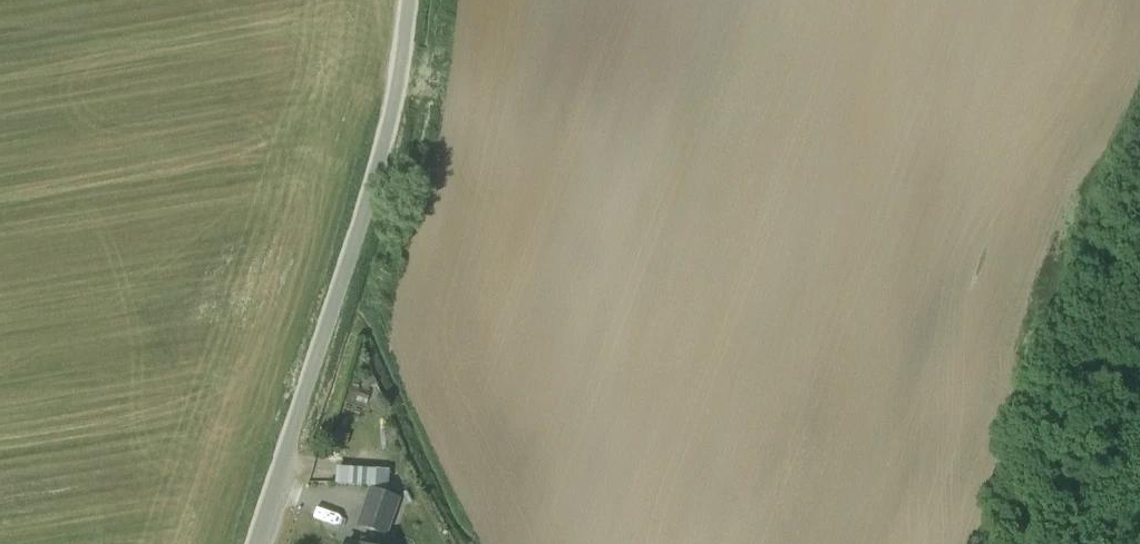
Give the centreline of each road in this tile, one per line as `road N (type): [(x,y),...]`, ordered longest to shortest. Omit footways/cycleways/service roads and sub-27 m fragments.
road 1 (unclassified): [(244,543),(391,82),(402,0)]

